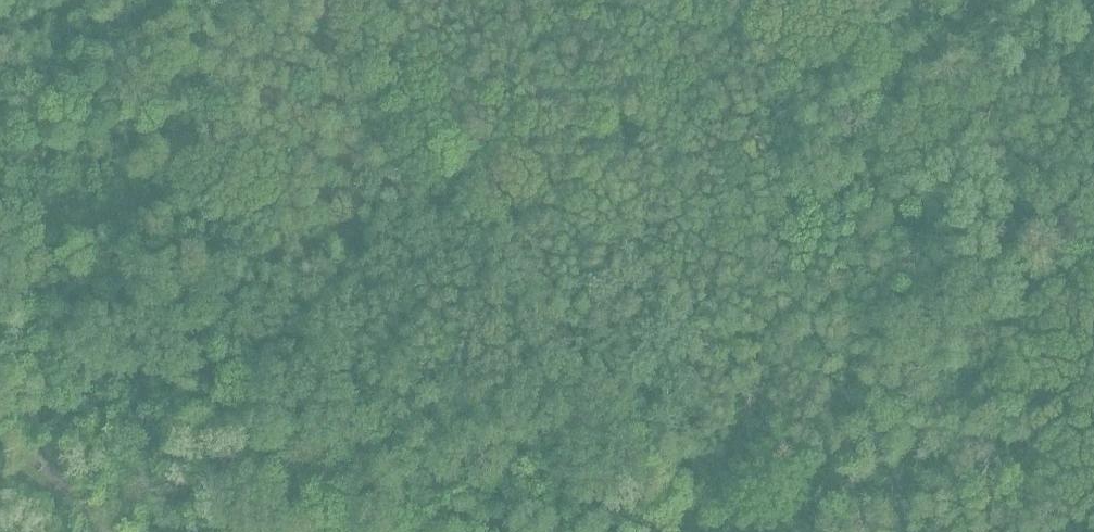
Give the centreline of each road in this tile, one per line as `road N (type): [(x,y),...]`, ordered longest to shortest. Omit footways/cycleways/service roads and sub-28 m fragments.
road 1 (residential): [(111,531),(0,424)]

